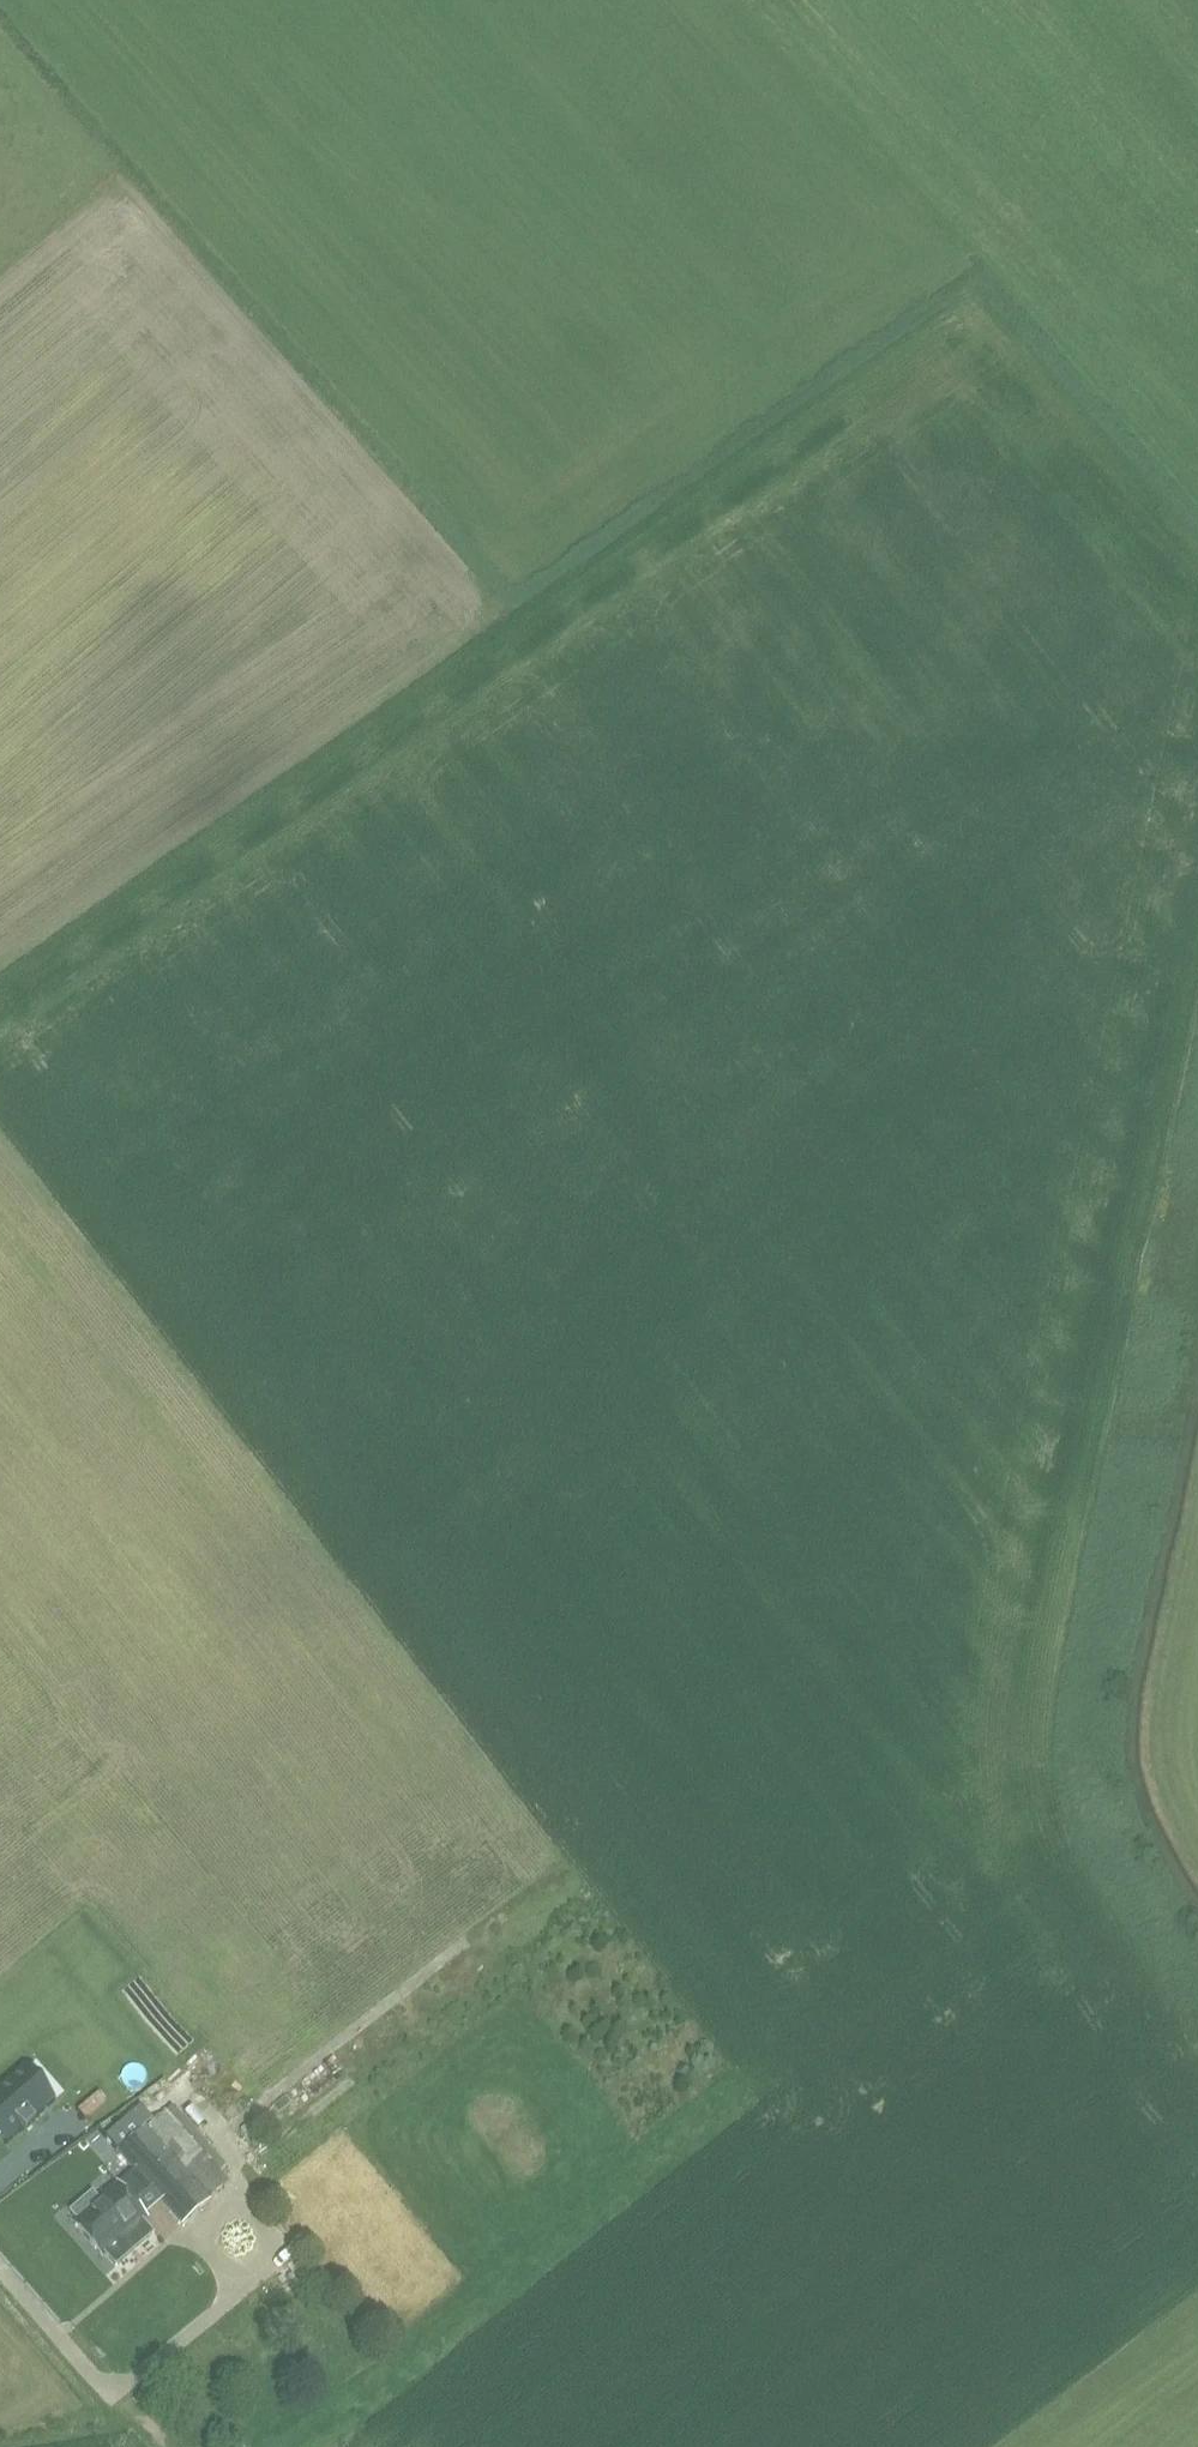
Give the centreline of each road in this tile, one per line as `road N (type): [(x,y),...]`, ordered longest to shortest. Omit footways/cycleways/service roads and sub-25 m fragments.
road 1 (unclassified): [(115,2401),(0,2269)]

